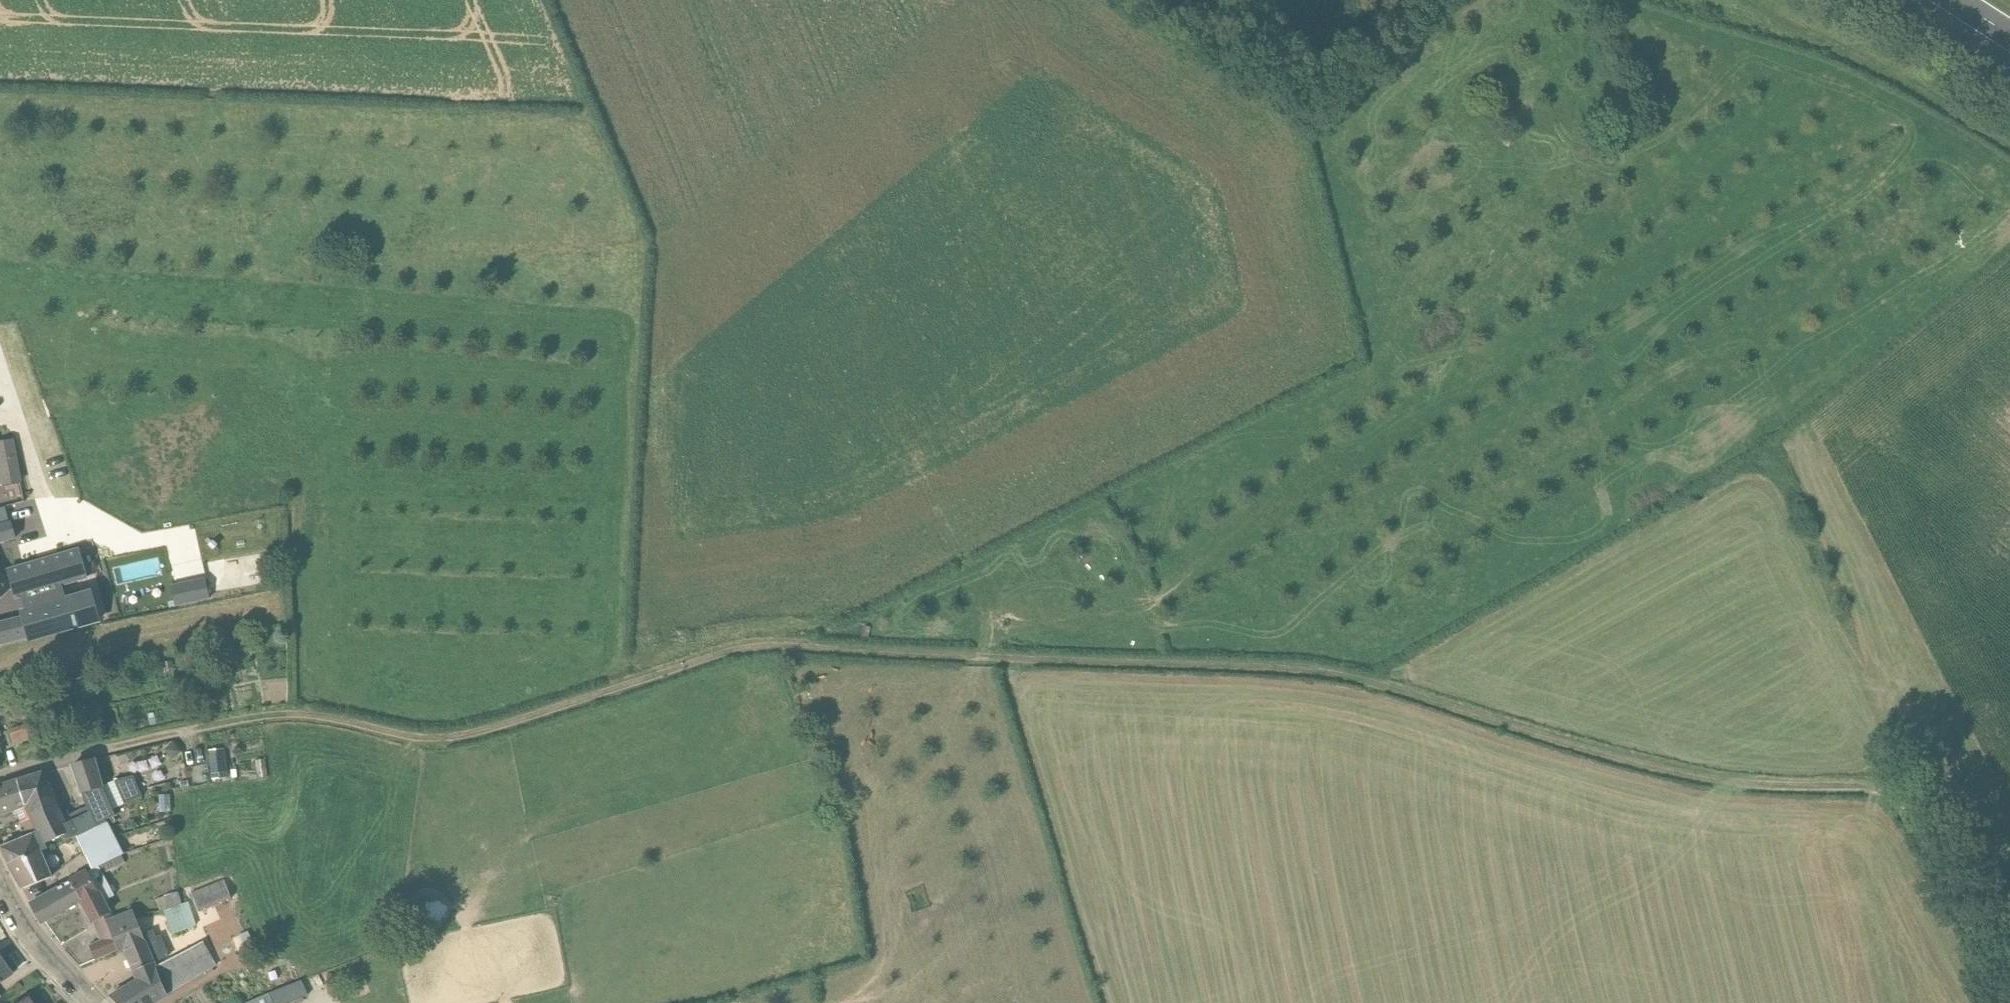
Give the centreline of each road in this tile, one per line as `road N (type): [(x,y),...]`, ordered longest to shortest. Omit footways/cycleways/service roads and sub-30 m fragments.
road 1 (track): [(2009,996),(1880,787),(1785,787),(1683,773),(1316,672),(757,647),(459,736),(411,737),(279,714),(0,779)]
road 2 (track): [(2009,142),(1839,47),(1697,0)]
road 3 (tertiary): [(95,1002),(41,949),(0,884)]

